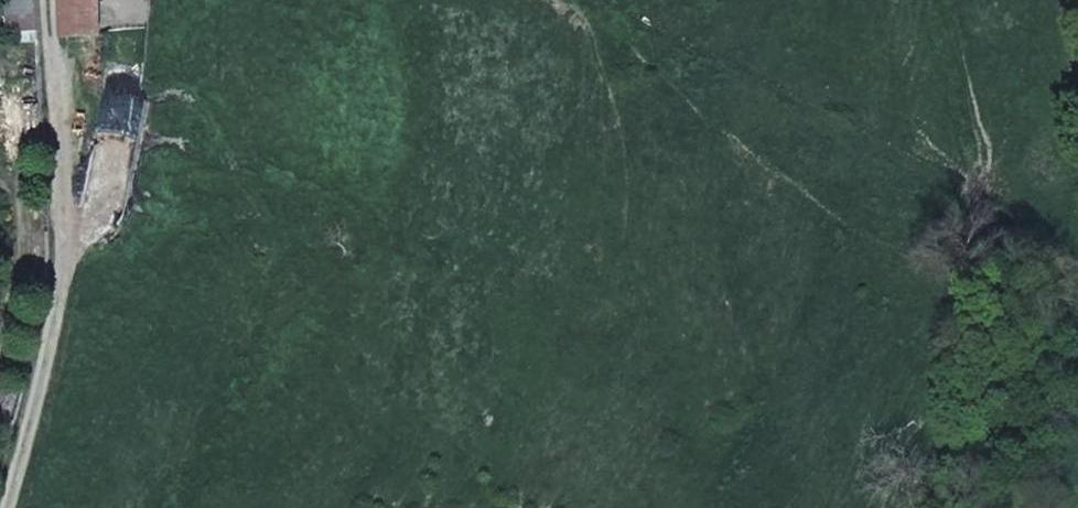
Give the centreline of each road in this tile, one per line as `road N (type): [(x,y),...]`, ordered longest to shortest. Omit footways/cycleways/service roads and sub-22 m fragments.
road 1 (track): [(48,70),(62,210),(57,306),(7,507)]

